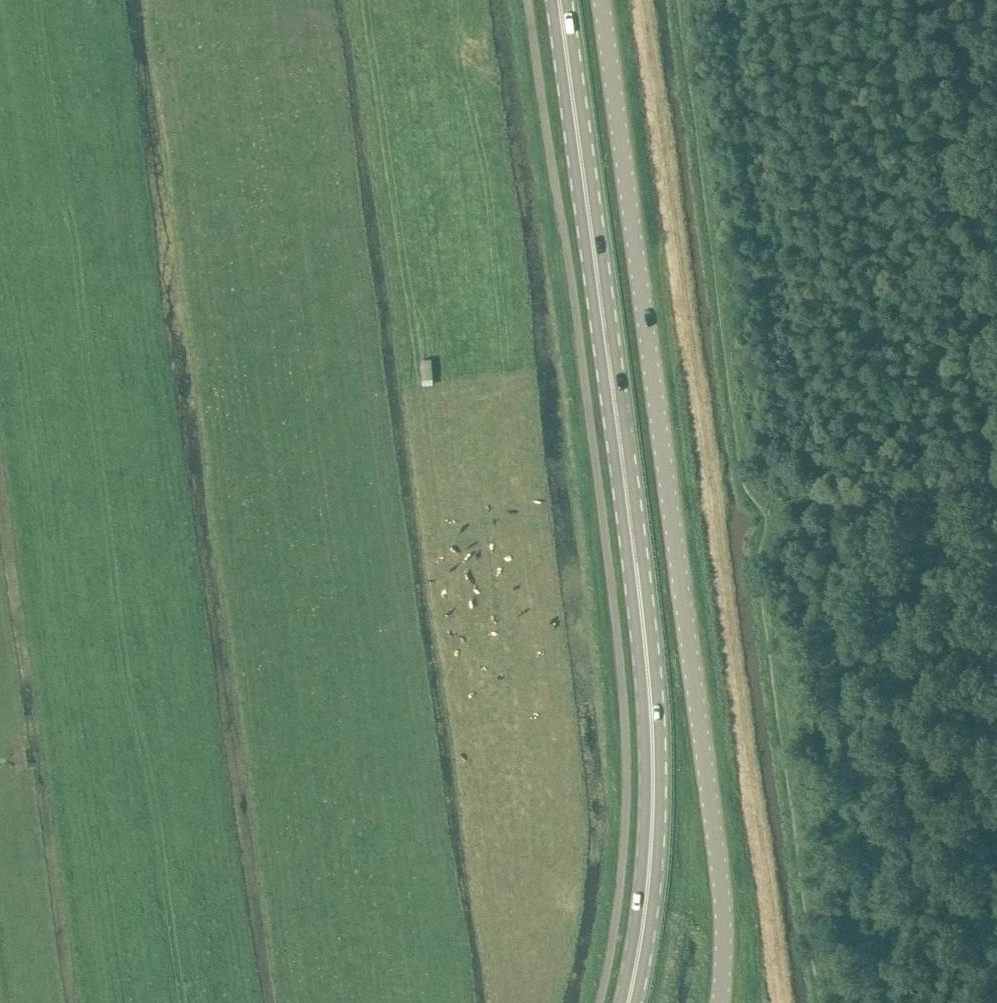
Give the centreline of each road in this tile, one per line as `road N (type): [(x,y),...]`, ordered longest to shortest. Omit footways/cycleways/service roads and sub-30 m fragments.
road 1 (tertiary): [(720,1002),(722,897),(602,0)]
road 2 (primary): [(628,1002),(651,851),(649,691),(560,0)]

